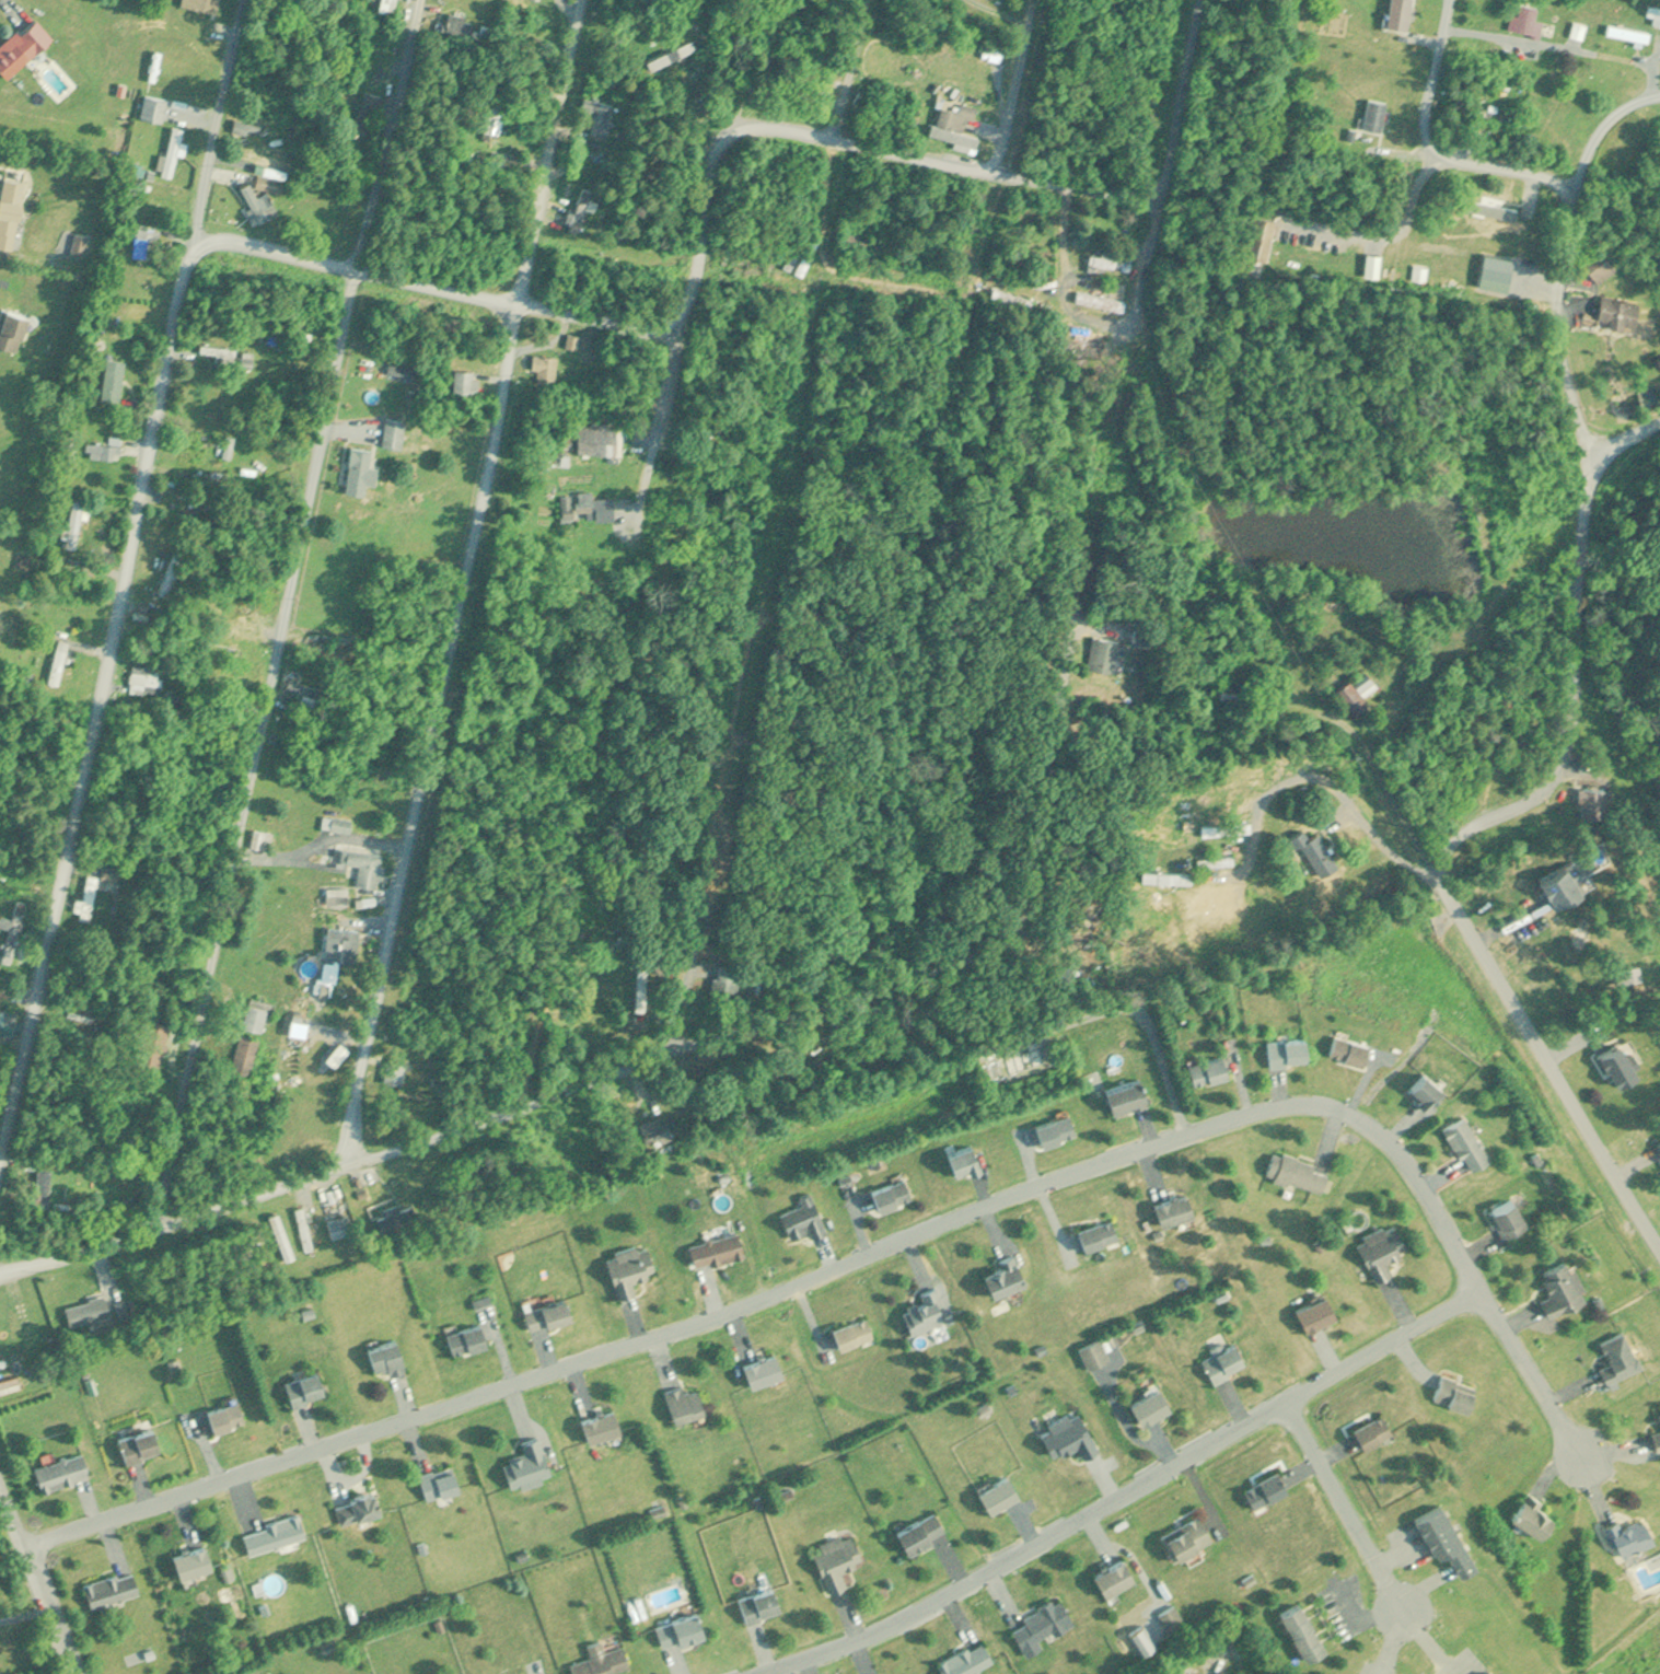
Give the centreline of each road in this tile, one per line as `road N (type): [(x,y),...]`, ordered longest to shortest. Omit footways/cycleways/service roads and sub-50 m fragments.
road 1 (residential): [(1484,1292),(1398,1153),(1331,1109),(1254,1116),(27,1554)]
road 2 (residential): [(0,1278),(491,1107),(678,1051),(1019,921),(1077,624)]
road 3 (residential): [(138,1234),(421,0)]
road 4 (residential): [(0,1175),(254,0)]
road 5 (residential): [(329,1164),(590,0)]
road 6 (residential): [(206,232),(523,307),(682,328),(738,118),(1159,197)]
road 7 (residential): [(1659,1248),(1442,890),(1452,848),(1549,788),(1571,747),(1577,592),(1595,458),(1659,424)]
road 8 (residential): [(758,1673),(867,1637),(1484,1292)]
road 9 (residential): [(1595,458),(1562,365),(1562,294),(1580,184),(1602,130),(1634,95),(1659,92)]
road 10 (residential): [(1442,890),(1365,827),(1320,775),(1289,779),(1259,803),(1250,864),(1230,884)]
road 11 (residential): [(1580,184),(1454,158),(1425,129),(1449,0)]
road 12 (residential): [(1407,1605),(1287,1403)]
road 13 (residential): [(76,1673),(0,1486)]
road 14 (residential): [(1159,197),(1197,0)]
road 15 (residential): [(1584,1458),(1484,1292)]
road 16 (residential): [(992,170),(1024,0)]
road 17 (residential): [(1129,362),(1159,197)]
road 18 (residential): [(645,488),(682,328)]
road 19 (residential): [(831,136),(860,0)]
road 20 (residential): [(678,1051),(704,919)]

